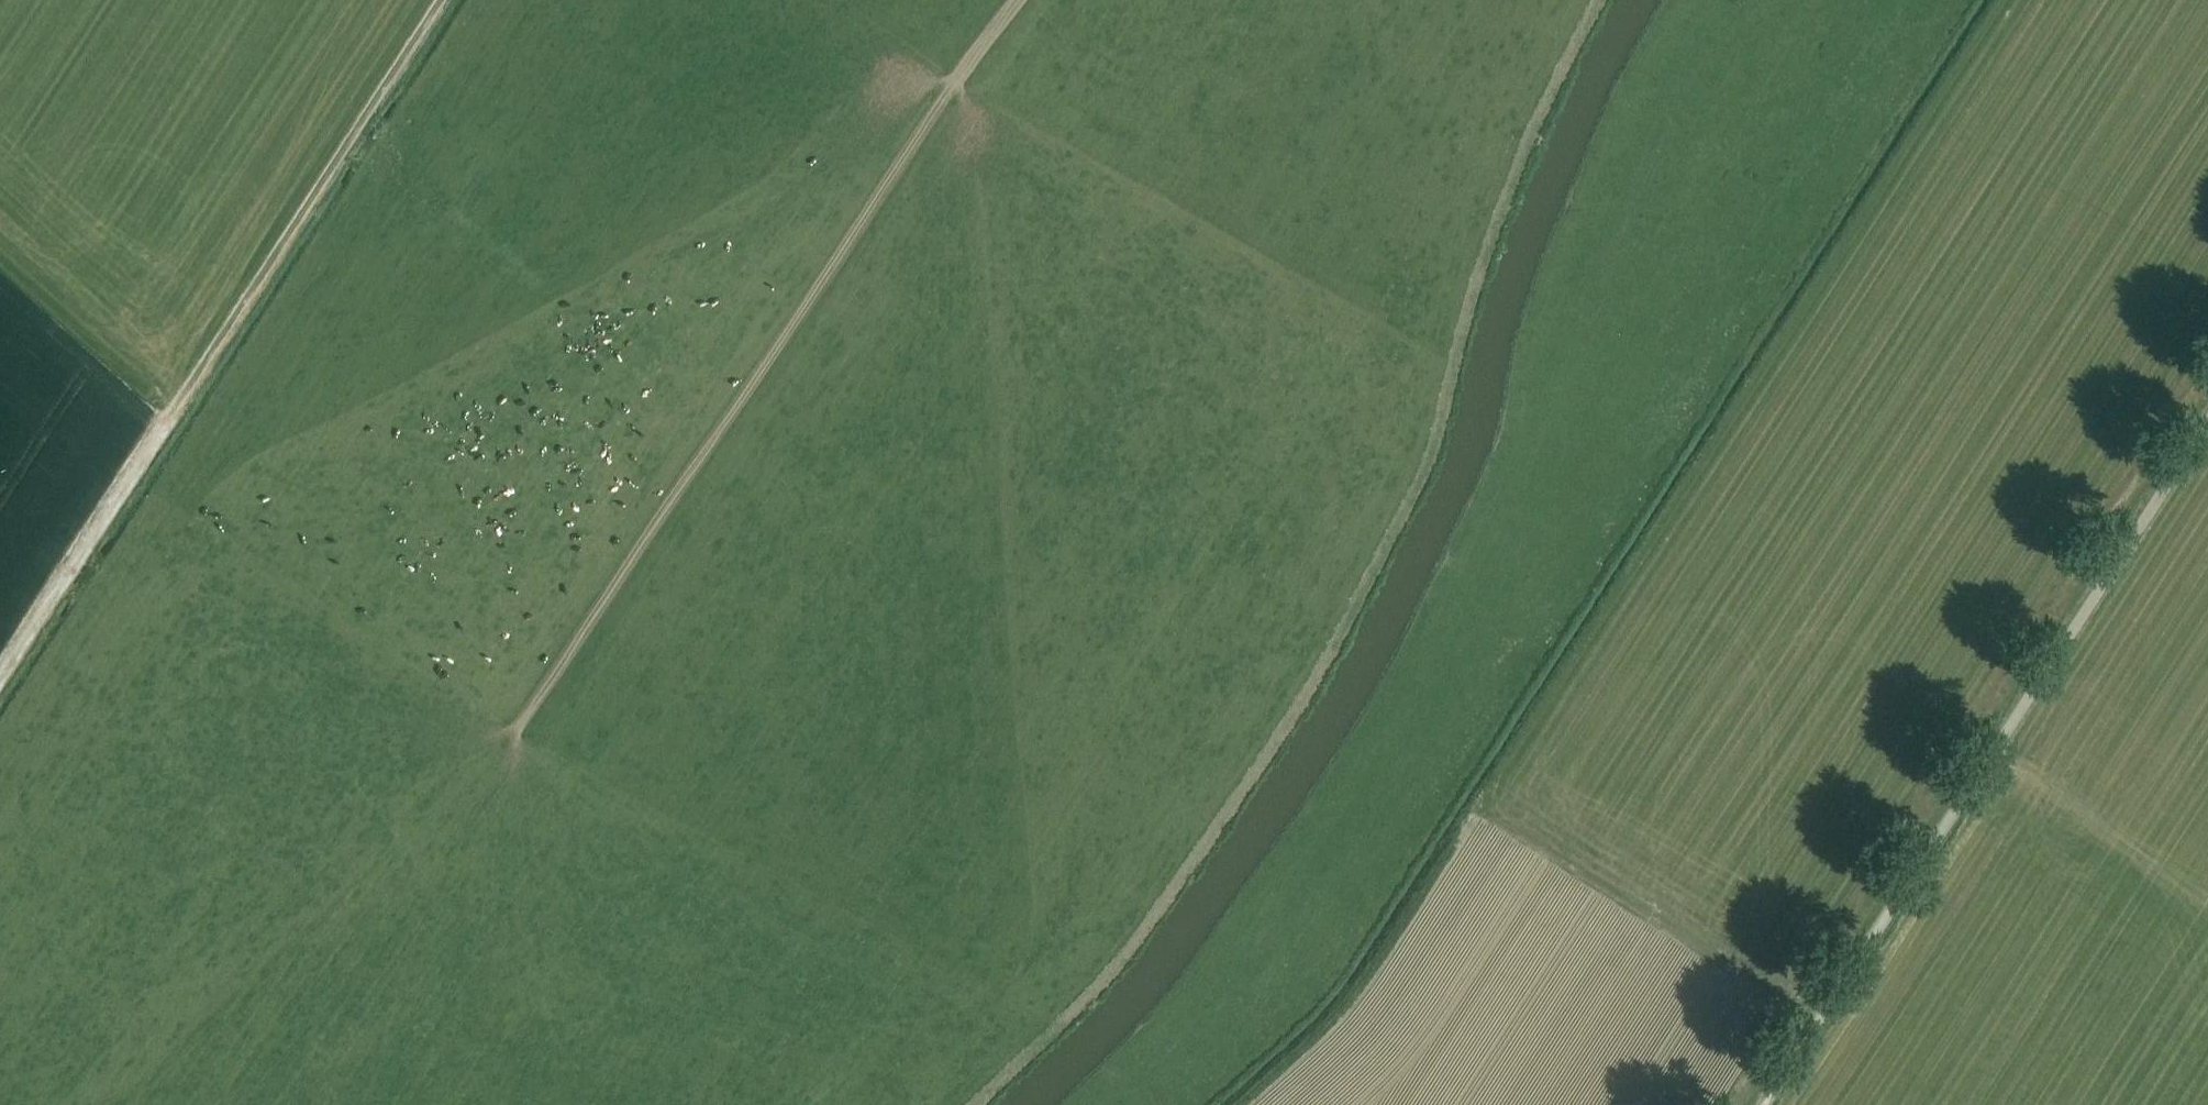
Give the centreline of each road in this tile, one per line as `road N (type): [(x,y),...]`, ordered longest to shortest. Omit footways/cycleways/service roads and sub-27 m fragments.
road 1 (unclassified): [(1764,1104),(2207,419)]
road 2 (track): [(443,0),(165,429)]

